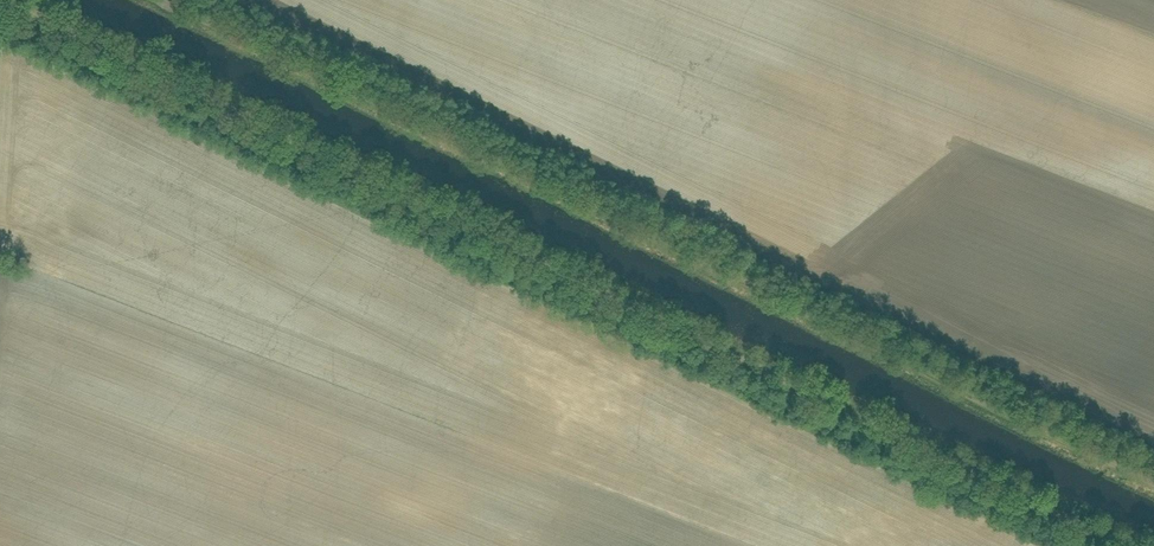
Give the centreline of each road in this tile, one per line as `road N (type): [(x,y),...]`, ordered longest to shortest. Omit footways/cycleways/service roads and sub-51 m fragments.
road 1 (unclassified): [(1112,545),(6,0)]
road 2 (track): [(173,0),(1153,477)]

